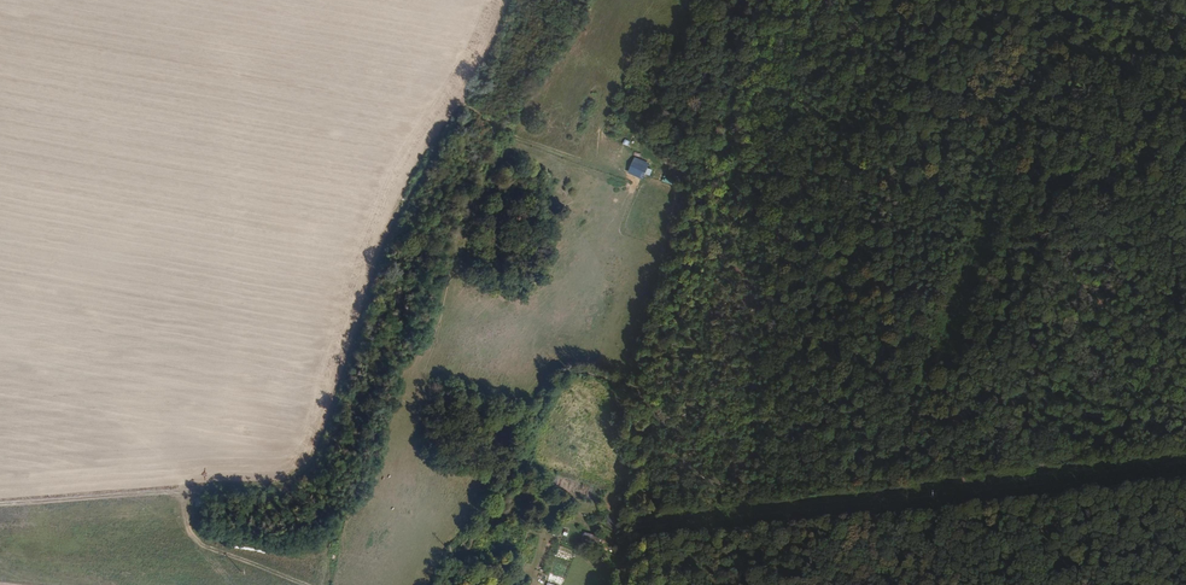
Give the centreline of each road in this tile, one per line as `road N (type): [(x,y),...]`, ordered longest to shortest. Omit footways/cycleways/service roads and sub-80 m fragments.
road 1 (track): [(0,504),(181,492),(262,496),(308,492),(328,478),(426,177),(515,0)]
road 2 (track): [(181,492),(185,522),(201,545),(307,584)]

